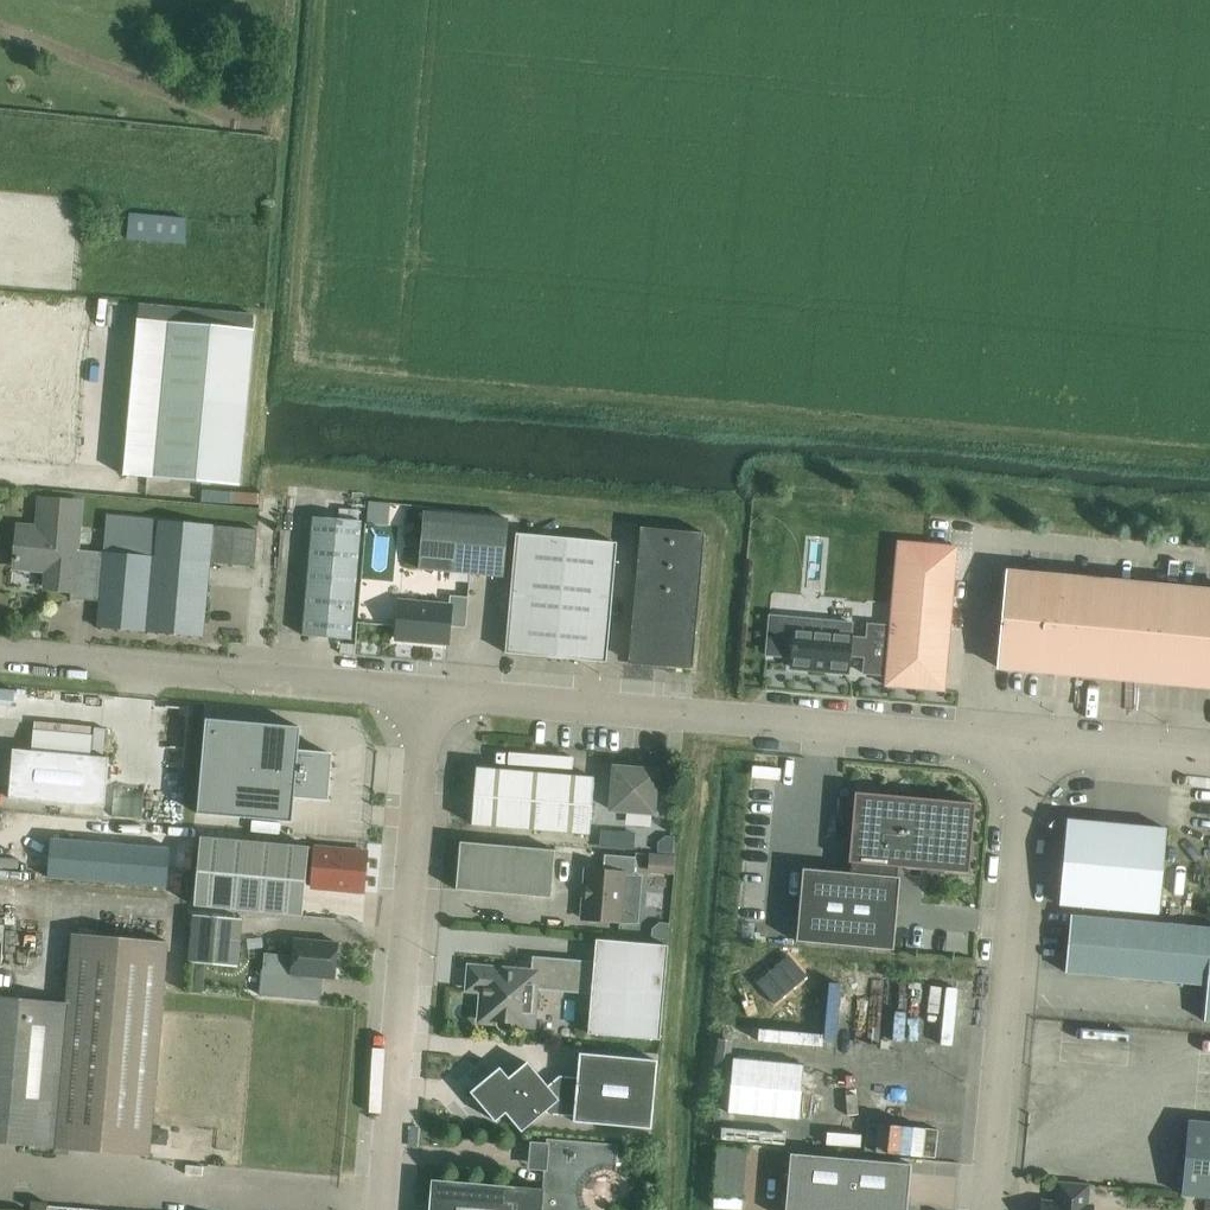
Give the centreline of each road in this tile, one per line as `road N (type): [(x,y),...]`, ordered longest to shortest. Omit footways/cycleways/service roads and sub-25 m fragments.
road 1 (unclassified): [(428,696),(1021,748)]
road 2 (unclassified): [(382,1209),(428,696)]
road 3 (unclassified): [(1021,748),(985,1209)]
road 4 (unclassified): [(0,660),(428,696)]
road 5 (unclassified): [(1021,748),(1209,765)]

